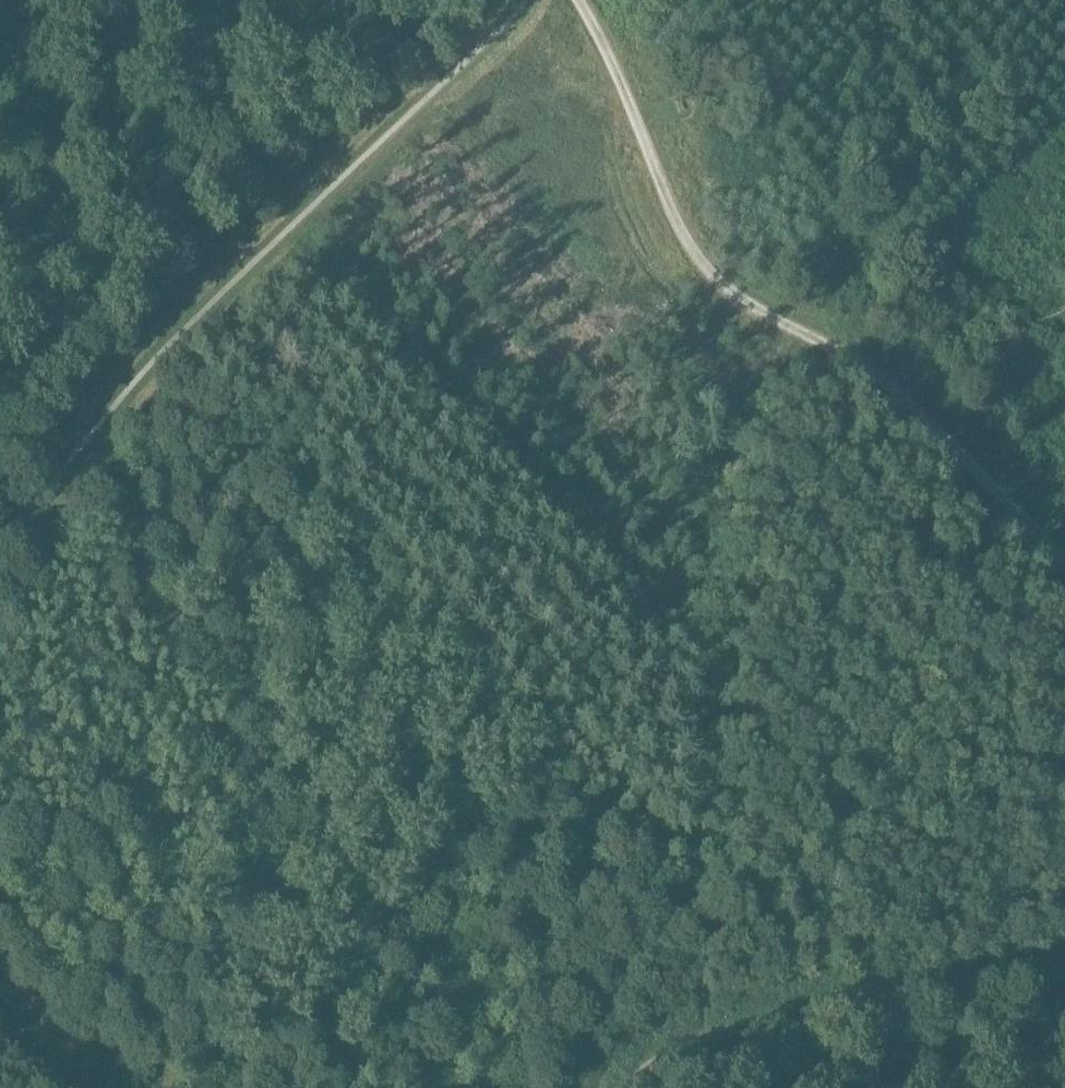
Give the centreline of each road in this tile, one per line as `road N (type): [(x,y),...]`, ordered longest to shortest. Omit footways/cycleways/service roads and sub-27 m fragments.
road 1 (track): [(1064,967),(724,1032),(688,1043),(641,1072)]
road 2 (track): [(817,344),(880,375),(1064,559)]

